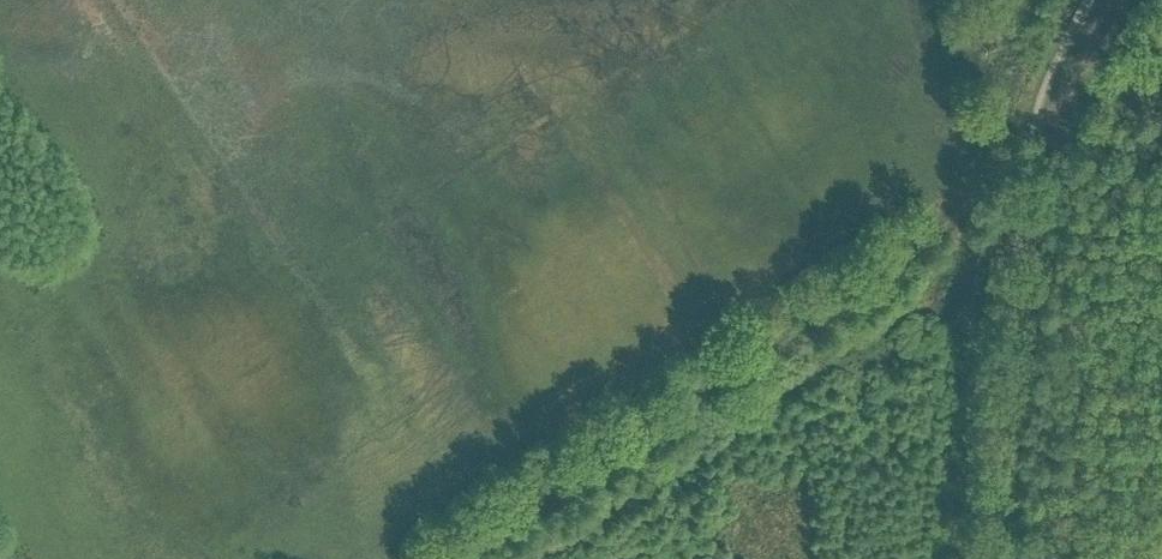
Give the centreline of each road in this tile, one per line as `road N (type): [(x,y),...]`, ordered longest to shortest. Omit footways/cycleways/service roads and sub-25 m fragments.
road 1 (track): [(468,558),(851,300),(1013,176),(1055,160)]
road 2 (track): [(1000,558),(1055,160),(1051,123),(1119,0)]

